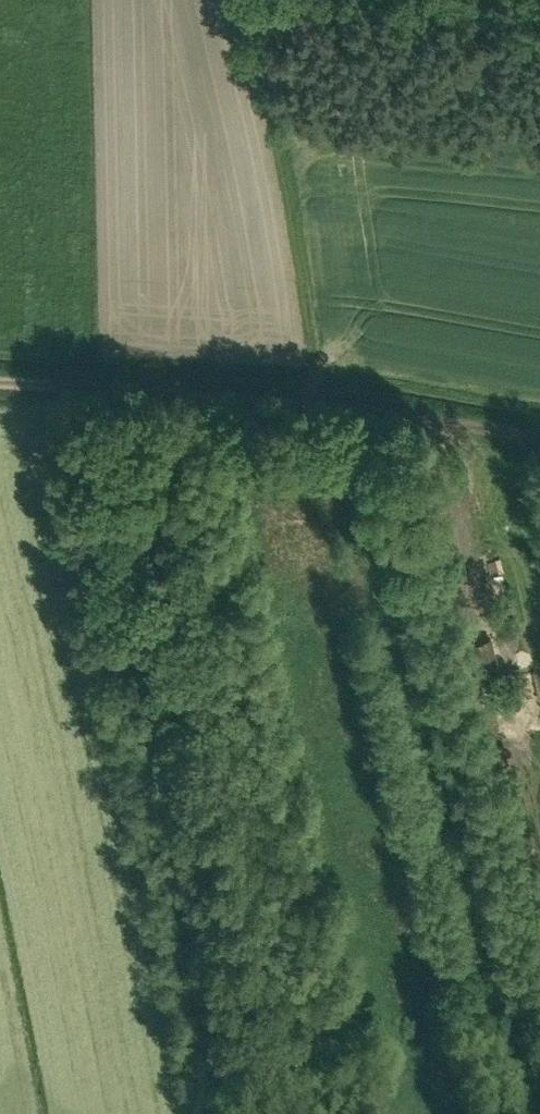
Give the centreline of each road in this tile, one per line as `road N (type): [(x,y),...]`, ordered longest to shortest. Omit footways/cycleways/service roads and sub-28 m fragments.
road 1 (track): [(539,439),(334,405),(0,384)]

